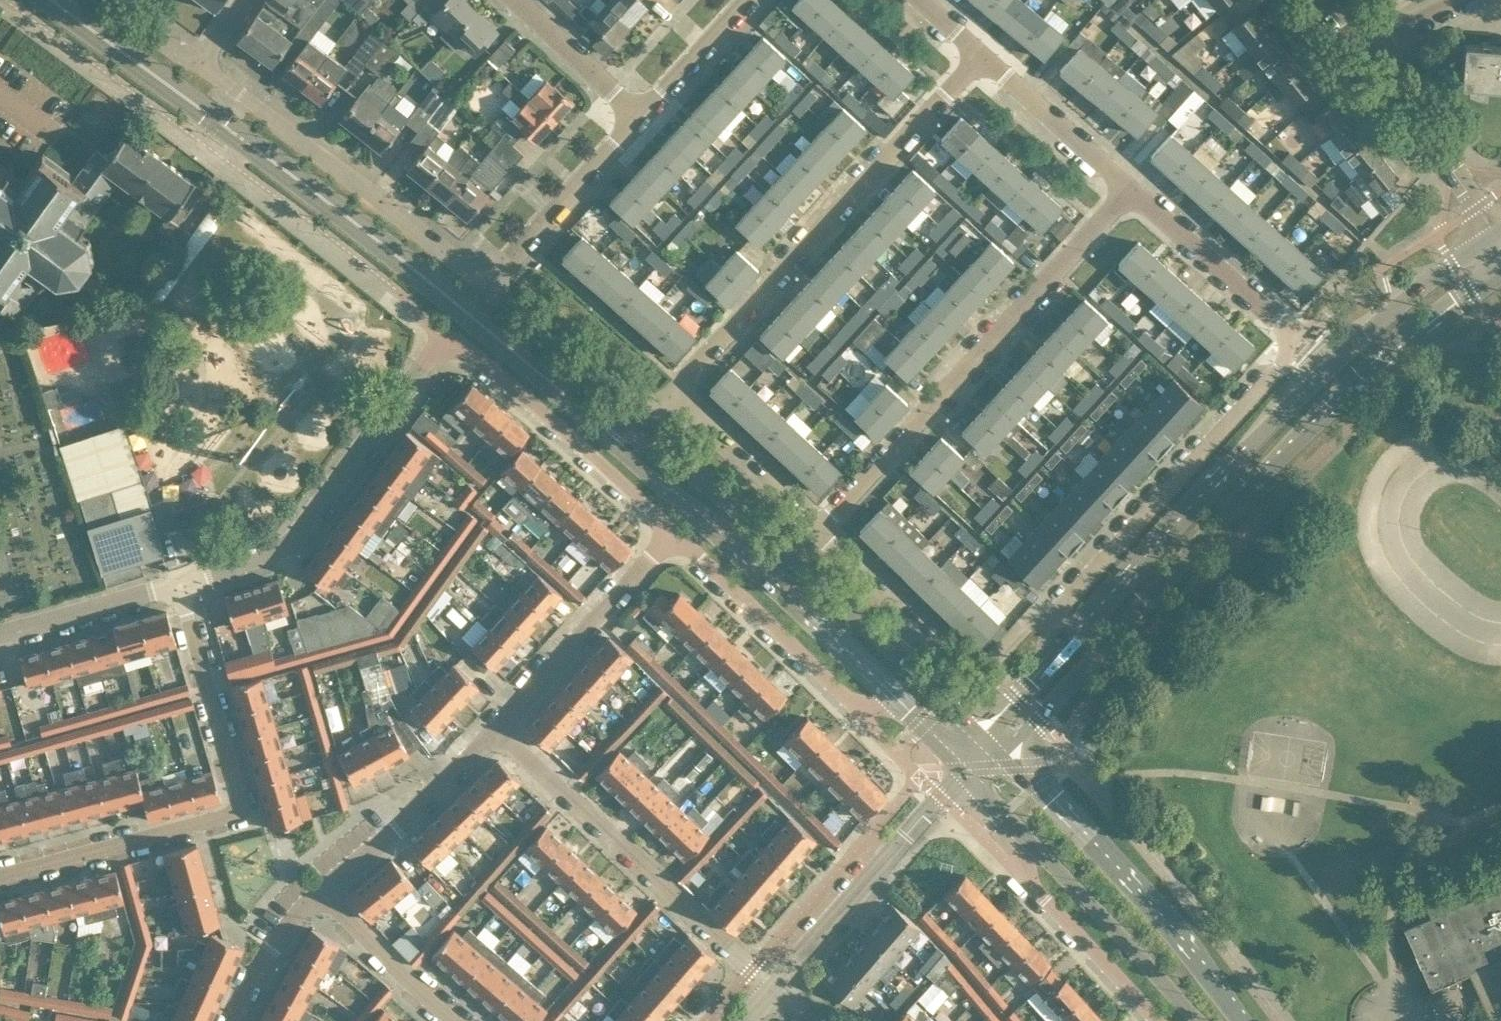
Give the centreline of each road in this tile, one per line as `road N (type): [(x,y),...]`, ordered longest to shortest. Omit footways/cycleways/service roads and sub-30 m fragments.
road 1 (secondary): [(1004,757),(1357,382),(1500,269)]
road 2 (residential): [(181,594),(298,534),(448,341),(464,345),(675,532)]
road 3 (secondary): [(532,369),(372,234),(58,0)]
road 4 (secondary): [(1433,274),(1315,381),(1054,653)]
road 5 (secondary): [(532,369),(896,703)]
road 6 (residential): [(661,410),(980,56)]
road 7 (secondary): [(898,656),(743,513),(532,369)]
road 8 (residential): [(820,533),(1126,192)]
road 9 (residential): [(1302,344),(1057,609),(1054,653)]
road 10 (residential): [(771,982),(494,726)]
road 11 (residential): [(485,285),(200,63)]
road 12 (secondary): [(1239,1020),(1133,889),(1004,757)]
road 13 (residential): [(675,532),(851,701),(896,703)]
road 14 (residential): [(771,982),(965,773)]
road 15 (residential): [(494,726),(675,532)]
road 16 (secondary): [(1024,834),(1197,1020)]
road 17 (residential): [(314,896),(494,726)]
road 18 (residential): [(231,816),(0,875)]
road 19 (residential): [(1024,834),(1027,879),(1157,1020)]
road 20 (residential): [(1302,344),(1126,192)]
road 21 (residential): [(181,594),(238,790),(231,816)]
road 22 (residential): [(485,285),(637,119)]
road 23 (residential): [(1496,231),(1367,49)]
road 24 (residential): [(661,410),(625,399),(485,285)]
road 25 (residential): [(820,533),(705,429),(661,410)]
road 26 (residential): [(1126,192),(980,56)]
road 27 (residential): [(457,1020),(314,896)]
road 28 (residential): [(0,631),(153,591),(181,594)]
road 29 (residential): [(637,119),(516,0)]
road 30 (residential): [(637,119),(747,0)]
road 31 (residential): [(898,656),(901,615),(820,533)]
road 32 (residential): [(1433,274),(1343,298),(1302,344)]
road 33 (residential): [(236,1020),(314,896)]

